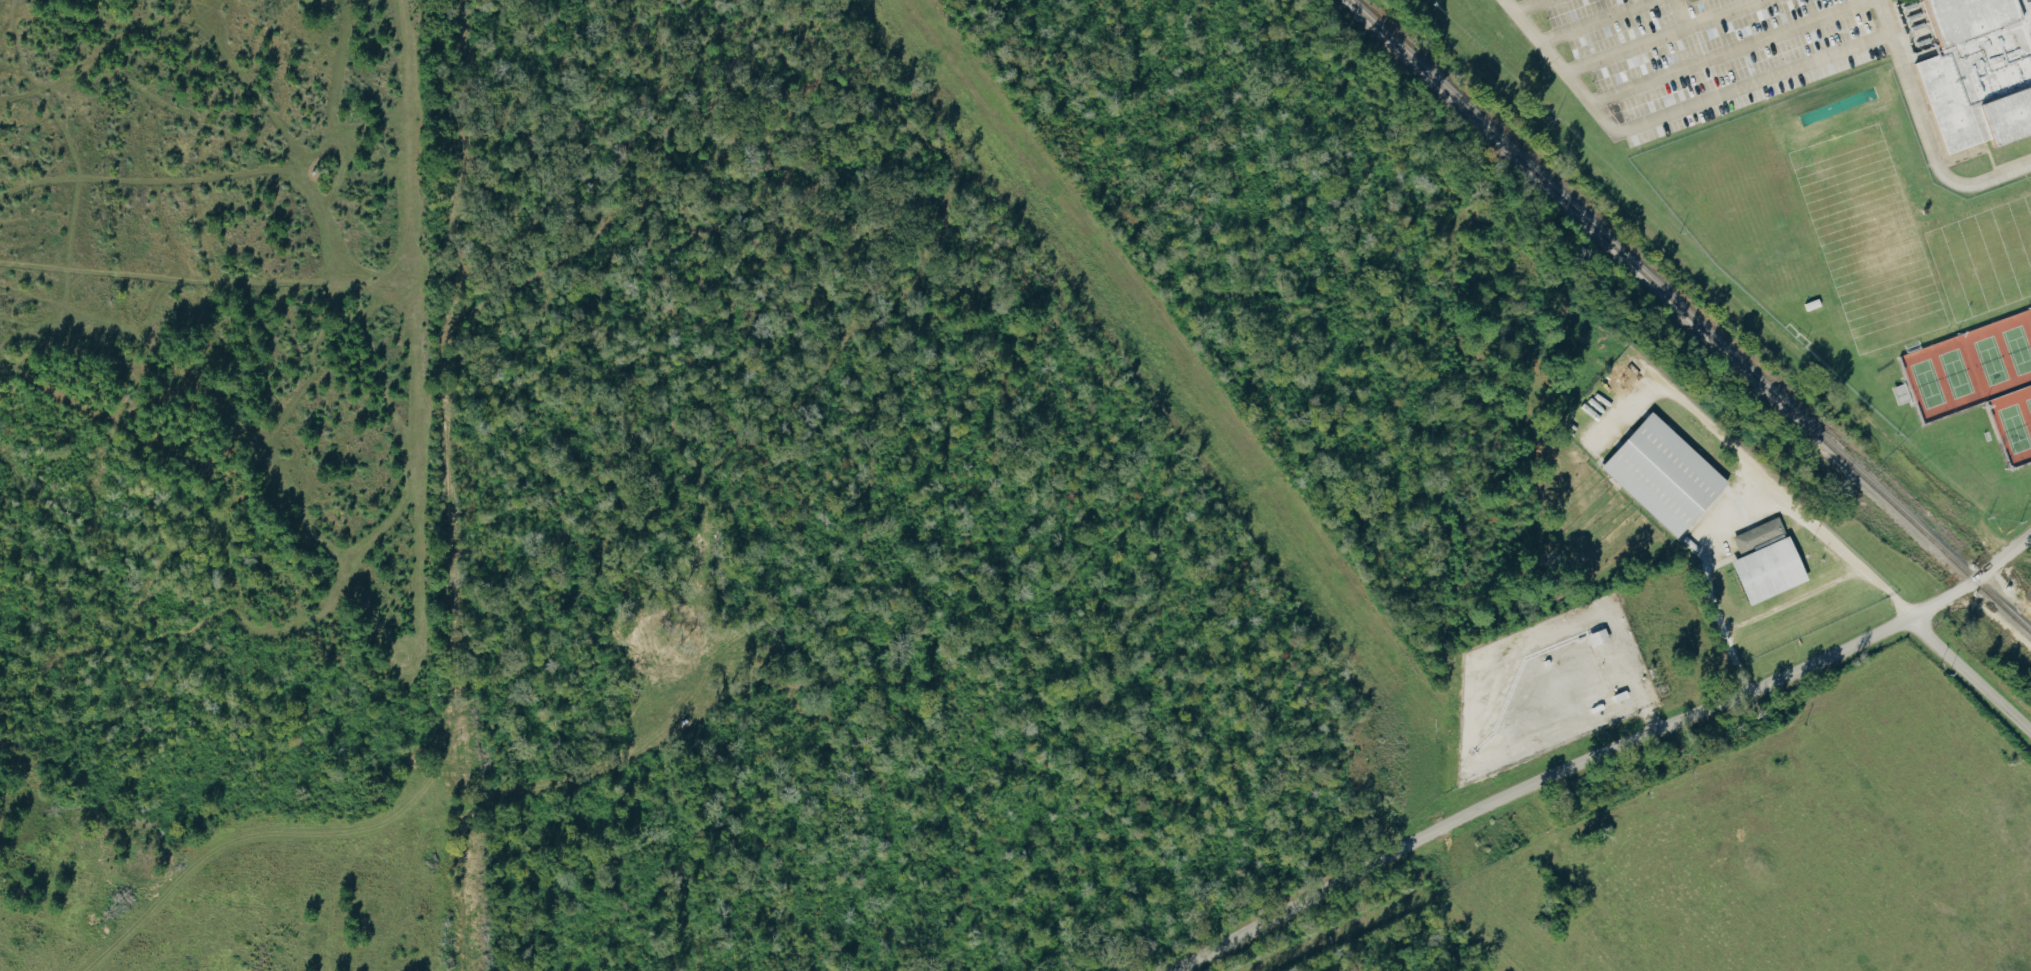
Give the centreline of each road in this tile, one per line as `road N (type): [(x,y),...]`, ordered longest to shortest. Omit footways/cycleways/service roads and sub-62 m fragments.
road 1 (residential): [(1173,970),(1511,793),(1834,656),(1960,589),(2030,534)]
road 2 (residential): [(1910,616),(2030,730)]

